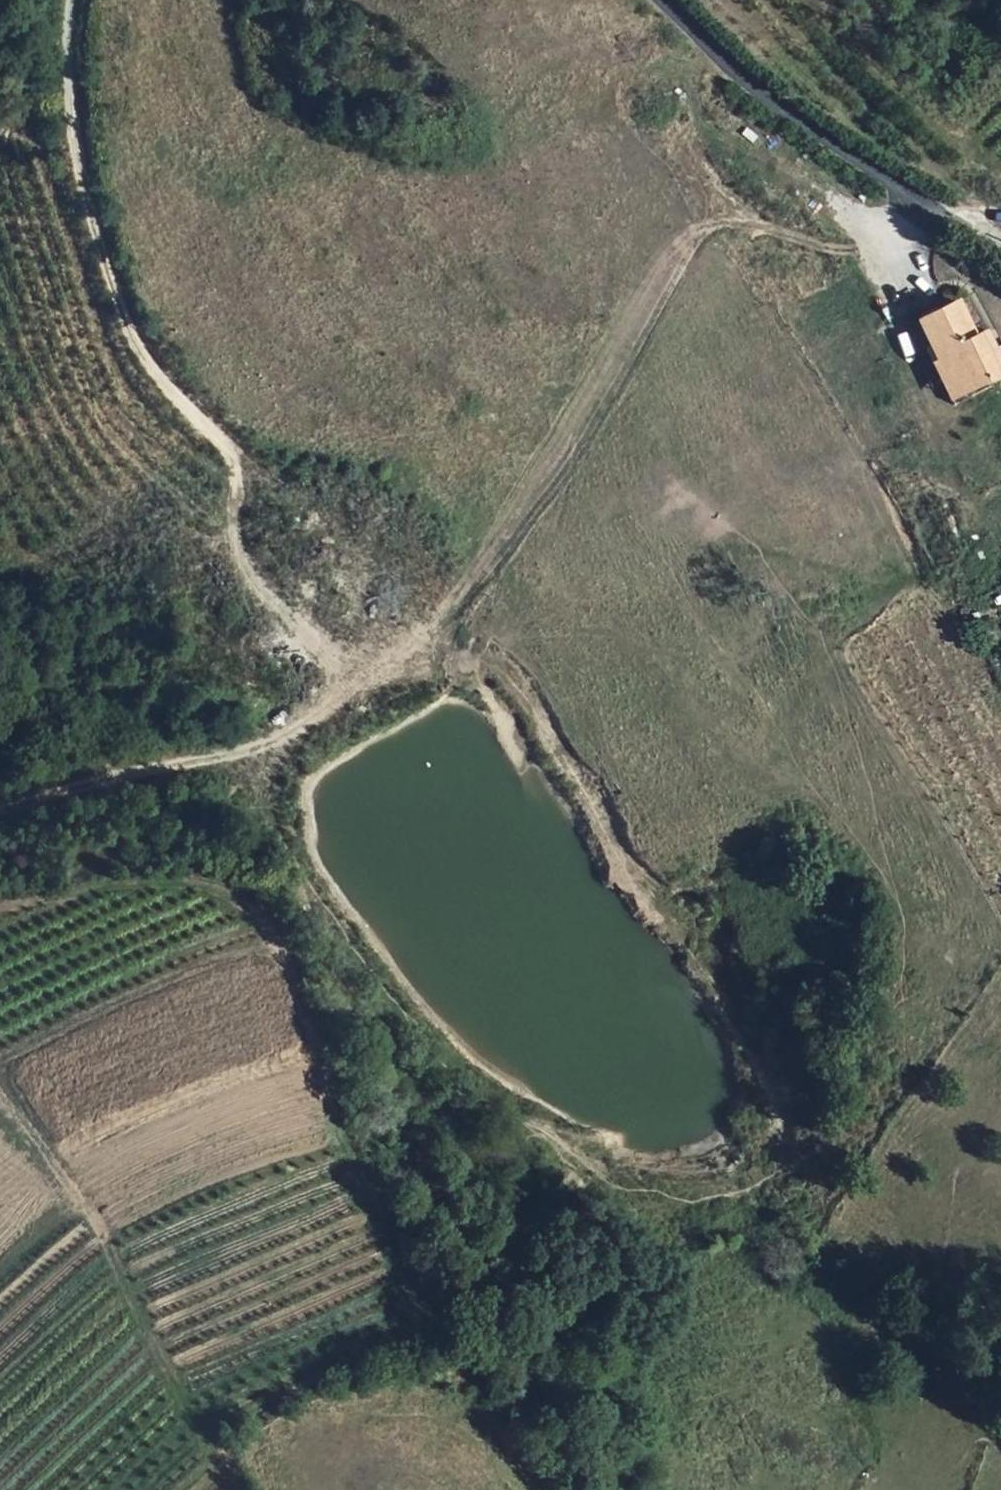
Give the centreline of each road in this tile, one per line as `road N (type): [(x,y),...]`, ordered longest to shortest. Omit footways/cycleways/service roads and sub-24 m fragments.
road 1 (track): [(0,808),(144,767),(258,760),(313,727),(318,679),(260,581),(231,455),(155,373),(98,250),(77,177),(72,0)]
road 2 (track): [(234,1489),(66,1166),(0,1088)]
road 3 (unclassified): [(1000,247),(764,97),(662,0)]

